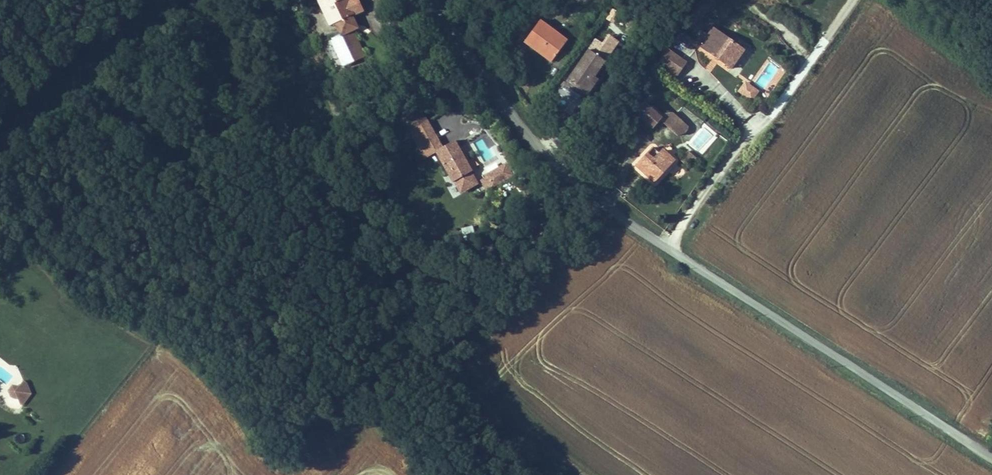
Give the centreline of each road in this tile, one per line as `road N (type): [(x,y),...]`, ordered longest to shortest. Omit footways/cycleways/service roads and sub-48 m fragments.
road 1 (unclassified): [(435,0),(507,110),(608,208),(991,457)]

